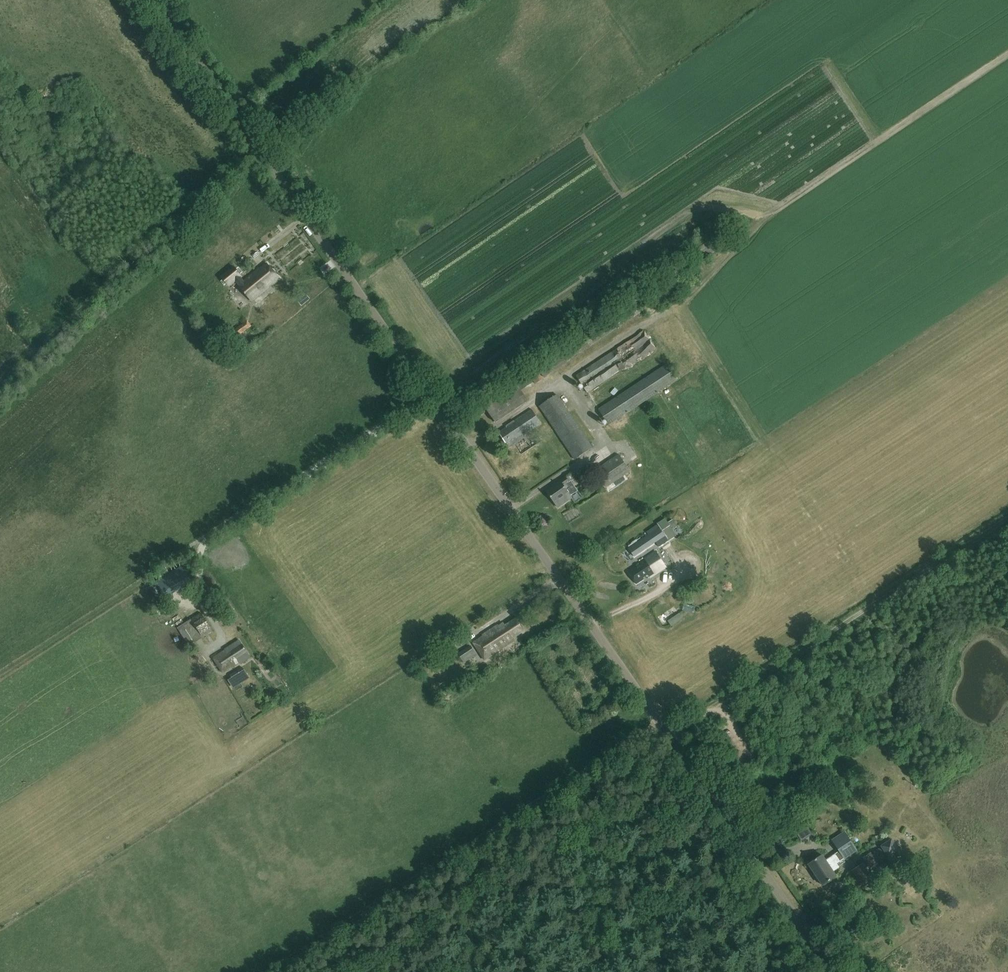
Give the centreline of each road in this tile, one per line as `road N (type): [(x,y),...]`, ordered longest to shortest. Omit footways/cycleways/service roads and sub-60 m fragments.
road 1 (tertiary): [(835,971),(155,0)]
road 2 (track): [(0,674),(430,394)]
road 3 (track): [(338,971),(460,894)]

